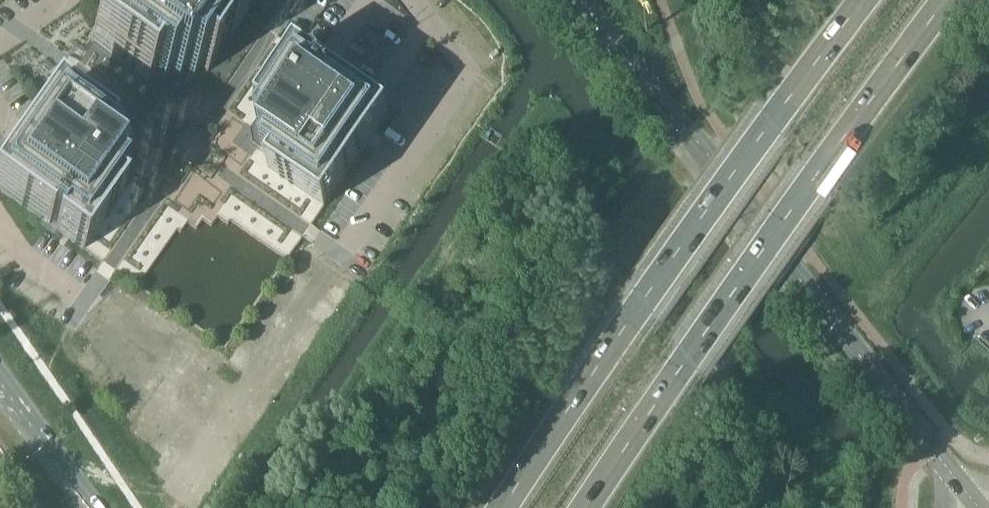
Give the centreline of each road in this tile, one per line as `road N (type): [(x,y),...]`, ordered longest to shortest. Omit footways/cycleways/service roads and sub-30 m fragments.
road 1 (unclassified): [(973,507),(579,0)]
road 2 (primary): [(869,0),(500,507)]
road 3 (primary): [(590,507),(955,0)]
road 4 (secondary): [(89,507),(0,378)]

